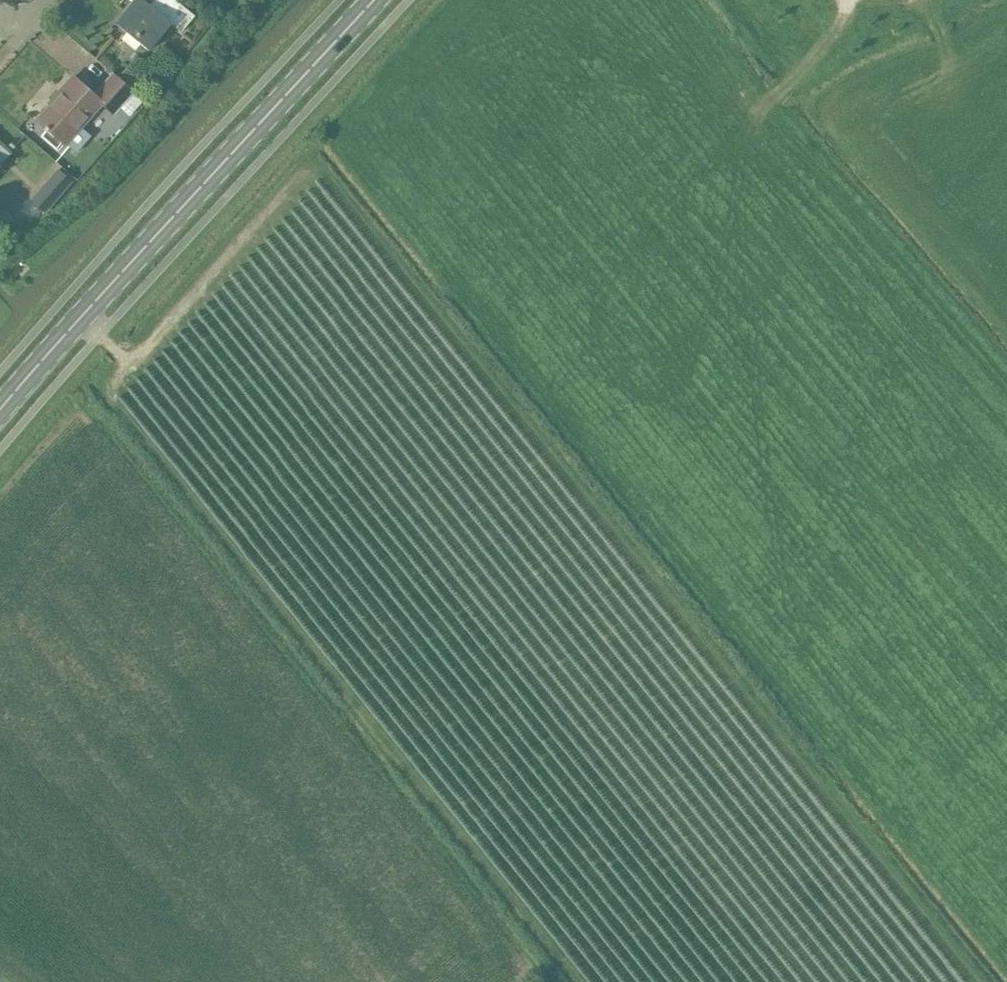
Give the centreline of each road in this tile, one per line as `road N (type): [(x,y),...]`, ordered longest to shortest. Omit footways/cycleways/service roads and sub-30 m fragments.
road 1 (primary): [(0,412),(375,0)]

